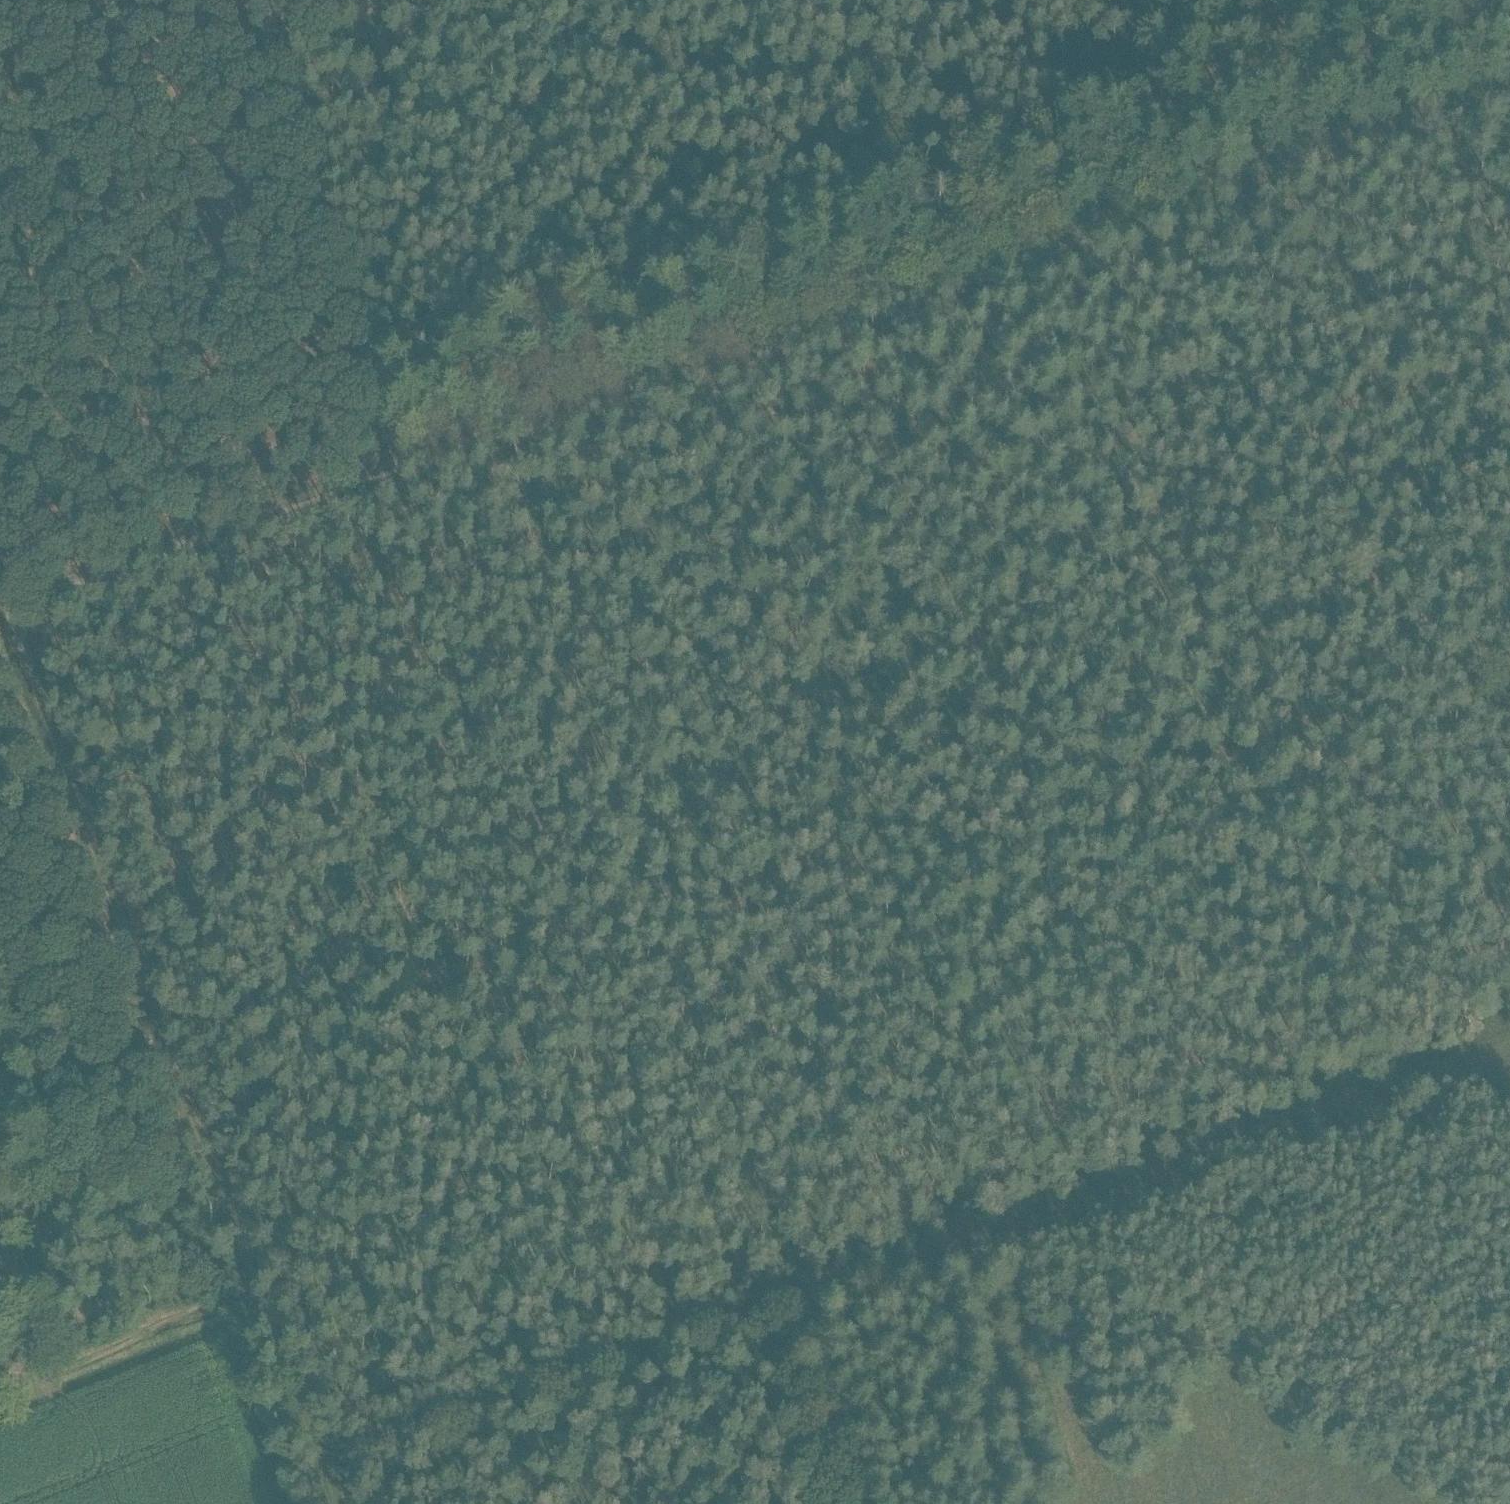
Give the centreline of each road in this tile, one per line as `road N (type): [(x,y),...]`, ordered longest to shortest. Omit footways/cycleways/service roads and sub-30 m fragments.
road 1 (track): [(18,604),(1509,83)]
road 2 (track): [(315,1503),(240,1299),(0,563)]
road 3 (track): [(0,1395),(240,1299)]
road 4 (track): [(0,1227),(55,1373)]

